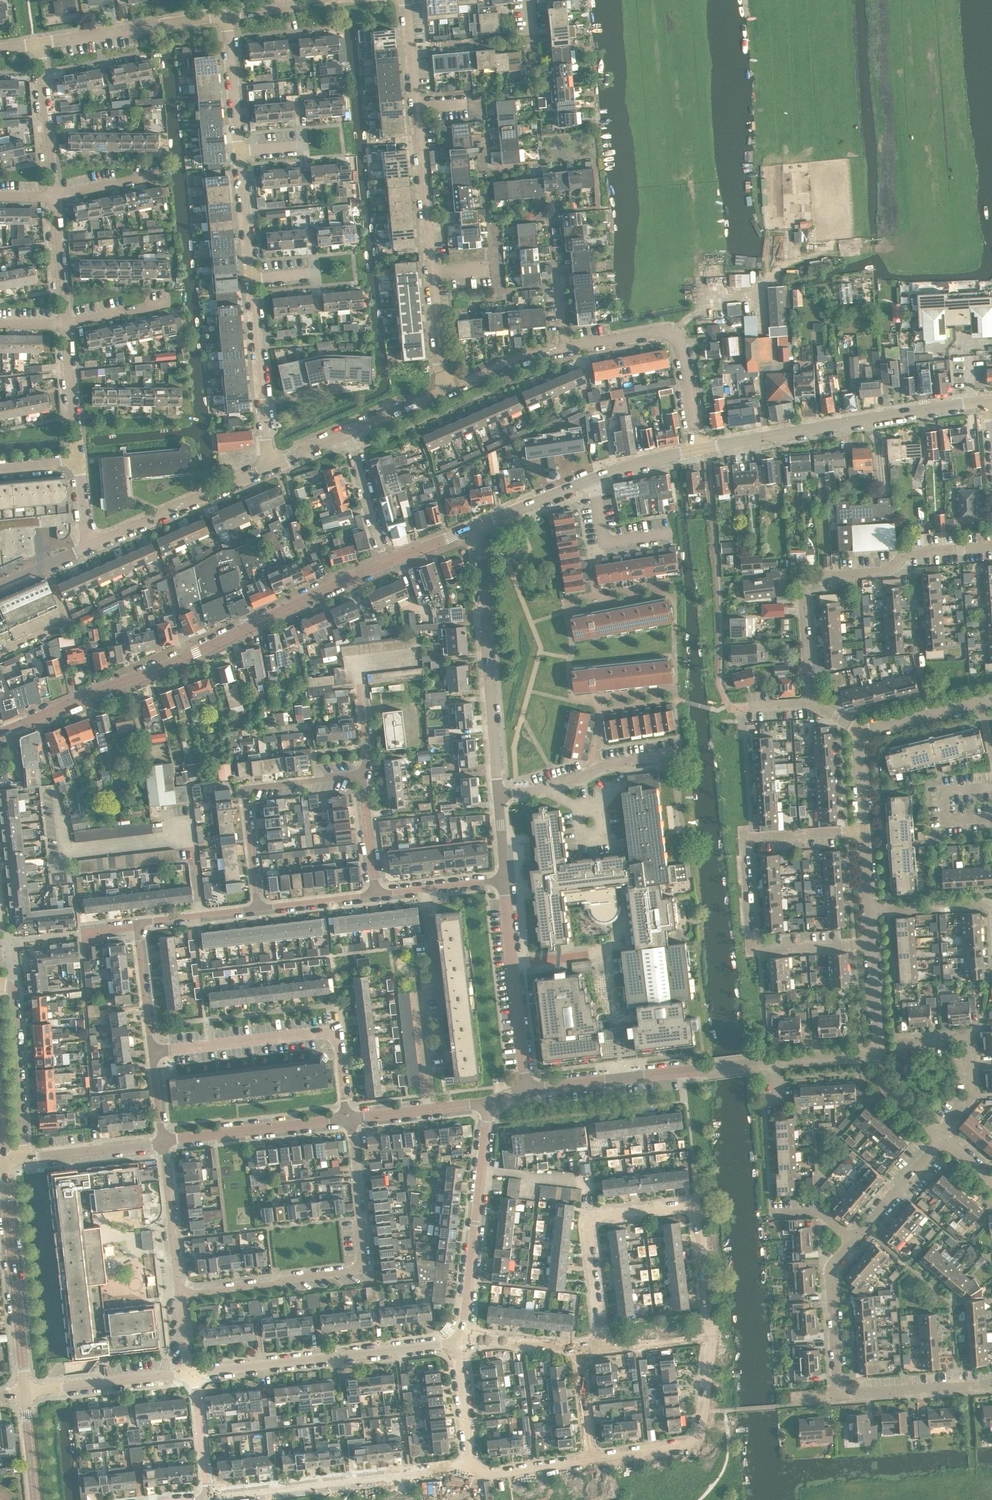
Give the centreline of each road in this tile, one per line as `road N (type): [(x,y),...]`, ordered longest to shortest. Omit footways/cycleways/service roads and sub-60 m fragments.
road 1 (residential): [(271,467),(223,13)]
road 2 (tertiary): [(0,732),(383,565)]
road 3 (residential): [(442,391),(404,0)]
road 4 (residential): [(860,732),(811,701),(809,581),(888,571),(912,551),(991,546)]
road 5 (residential): [(504,880),(477,524)]
road 6 (residential): [(874,944),(754,951),(746,842),(866,830)]
road 7 (residential): [(589,1460),(699,1440),(708,1333),(692,1211)]
road 8 (residential): [(181,1294),(364,1268),(350,1121)]
road 9 (residential): [(991,1385),(838,1396),(829,1269),(854,1241)]
road 10 (tertiary): [(699,447),(988,400)]
road 11 (residential): [(350,1121),(336,1029),(154,1051)]
road 12 (residential): [(191,1372),(457,1344)]
road 13 (residential): [(209,1498),(471,1468)]
road 14 (residential): [(526,1086),(773,1063)]
road 15 (residential): [(580,1350),(603,1337),(592,1221),(676,1203),(692,1211)]
road 16 (residential): [(457,1344),(486,1104)]
road 17 (residential): [(361,773),(244,789),(256,908)]
road 18 (residential): [(25,1391),(3,1163)]
road 19 (residential): [(699,447),(674,332),(567,348)]
road 20 (residential): [(88,542),(271,467)]
road 21 (residential): [(25,1161),(17,988),(0,983)]
road 22 (residential): [(164,1143),(350,1121)]
road 23 (residential): [(40,44),(223,13)]
road 24 (residential): [(25,1391),(191,1372)]
road 25 (residential): [(612,1021),(603,952),(512,963)]
road 26 (residential): [(54,196),(40,44)]
road 27 (residential): [(164,1143),(181,1294)]
road 28 (residential): [(25,1161),(164,1143)]
road 29 (residential): [(350,1121),(486,1104)]
road 30 (residential): [(854,1241),(942,1136)]
road 31 (residential): [(78,460),(65,324)]
road 32 (residential): [(350,434),(383,565)]
road 33 (residential): [(860,732),(991,699)]
road 34 (residential): [(567,348),(523,356),(442,391)]
road 35 (residential): [(593,476),(605,544),(666,534)]
road 36 (residential): [(376,893),(504,880)]
road 37 (residential): [(65,324),(54,196)]
road 38 (residential): [(191,1372),(209,1498)]
road 39 (residential): [(137,925),(154,1051)]
road 40 (tertiary): [(477,524),(593,476)]
road 41 (residential): [(471,1468),(457,1344)]
road 42 (residential): [(526,1086),(512,963)]
road 43 (residential): [(457,1344),(580,1350)]
road 44 (residential): [(376,893),(256,908)]
road 45 (residential): [(376,893),(361,773)]
road 46 (residential): [(256,908),(137,925)]

